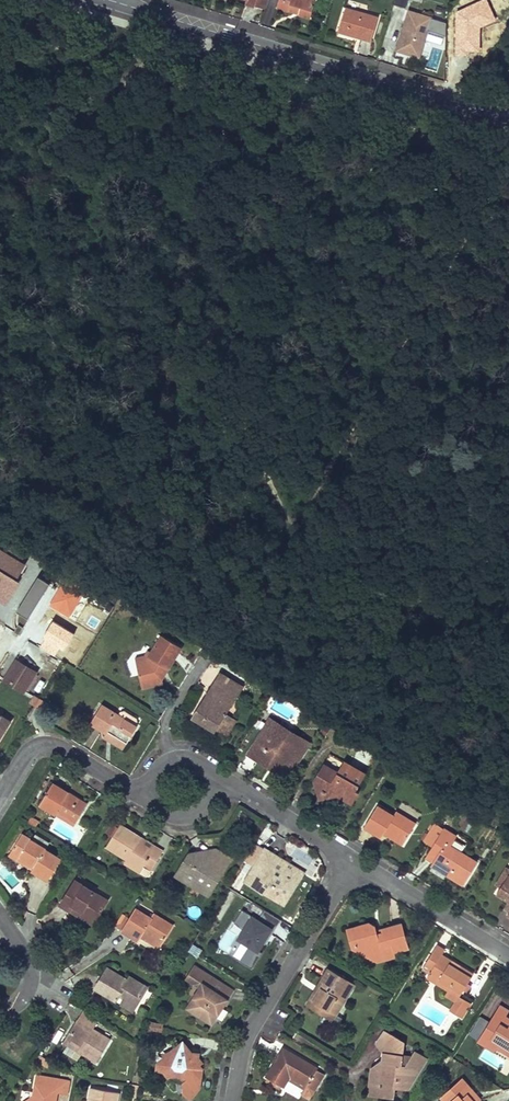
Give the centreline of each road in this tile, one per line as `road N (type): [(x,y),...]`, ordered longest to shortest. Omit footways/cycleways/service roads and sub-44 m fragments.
road 1 (residential): [(113,3),(508,118)]
road 2 (residential): [(355,861),(244,1042),(233,1100)]
road 3 (residential): [(508,953),(355,861)]
road 4 (residential): [(142,790),(61,747),(38,747),(0,798)]
road 5 (residential): [(355,861),(225,784)]

